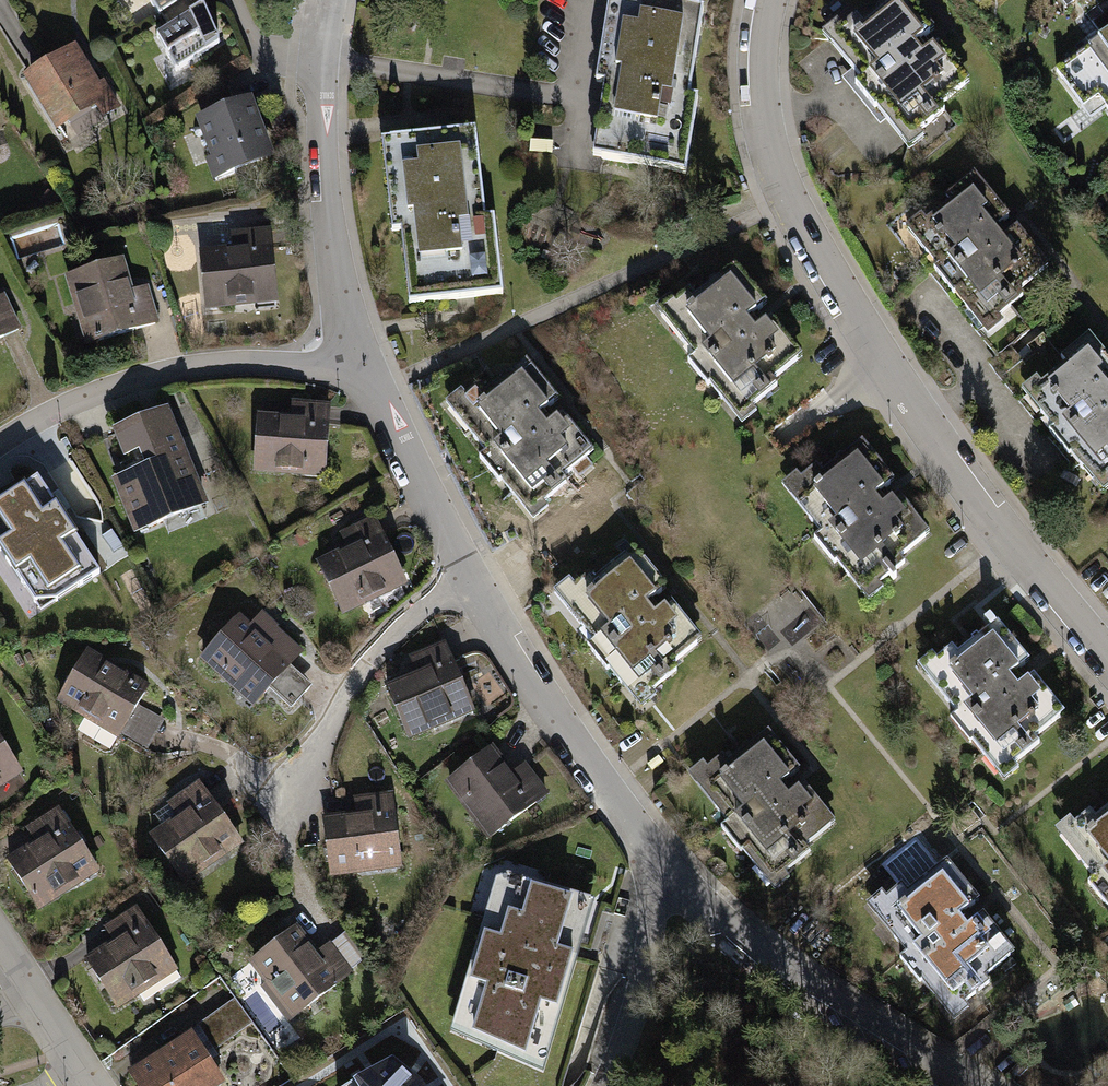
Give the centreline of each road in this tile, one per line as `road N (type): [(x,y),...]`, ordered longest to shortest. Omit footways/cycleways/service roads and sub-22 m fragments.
road 1 (residential): [(1107,652),(881,358),(792,201),(771,151),(756,51),(768,0)]
road 2 (residential): [(0,444),(52,410),(166,371),(330,366),(359,355)]
road 3 (residential): [(467,564),(550,711),(669,875)]
road 4 (residential): [(328,0),(320,130),(329,240),(359,355)]
road 5 (residential): [(669,875),(791,978),(957,1085)]
road 6 (residential): [(467,564),(393,631),(276,812)]
road 7 (residential): [(359,355),(467,564)]
road 8 (residential): [(669,875),(653,901),(642,984),(604,1085)]
road 9 (residential): [(93,1085),(0,940)]

